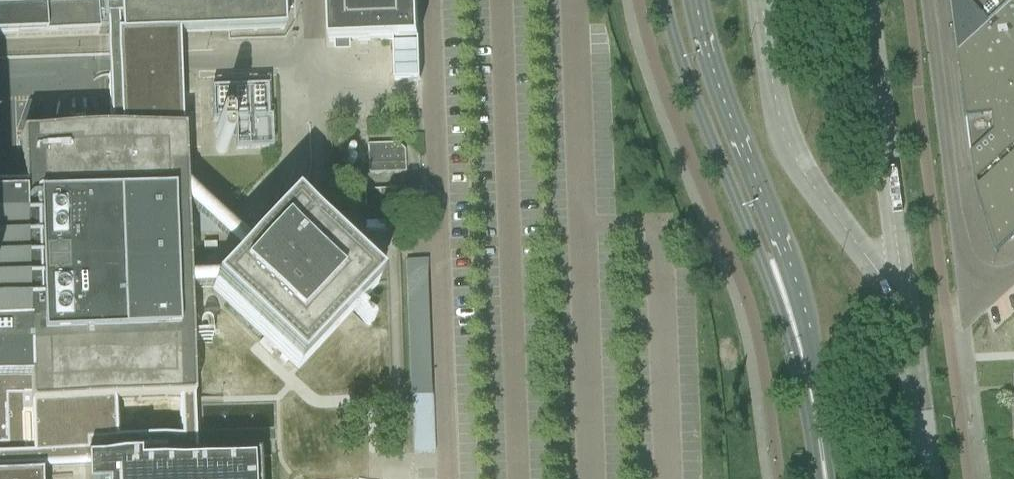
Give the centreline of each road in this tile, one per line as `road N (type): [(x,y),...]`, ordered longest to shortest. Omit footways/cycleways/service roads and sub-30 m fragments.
road 1 (secondary): [(661,0),(698,117),(809,376)]
road 2 (secondary): [(809,376),(792,285),(694,0)]

